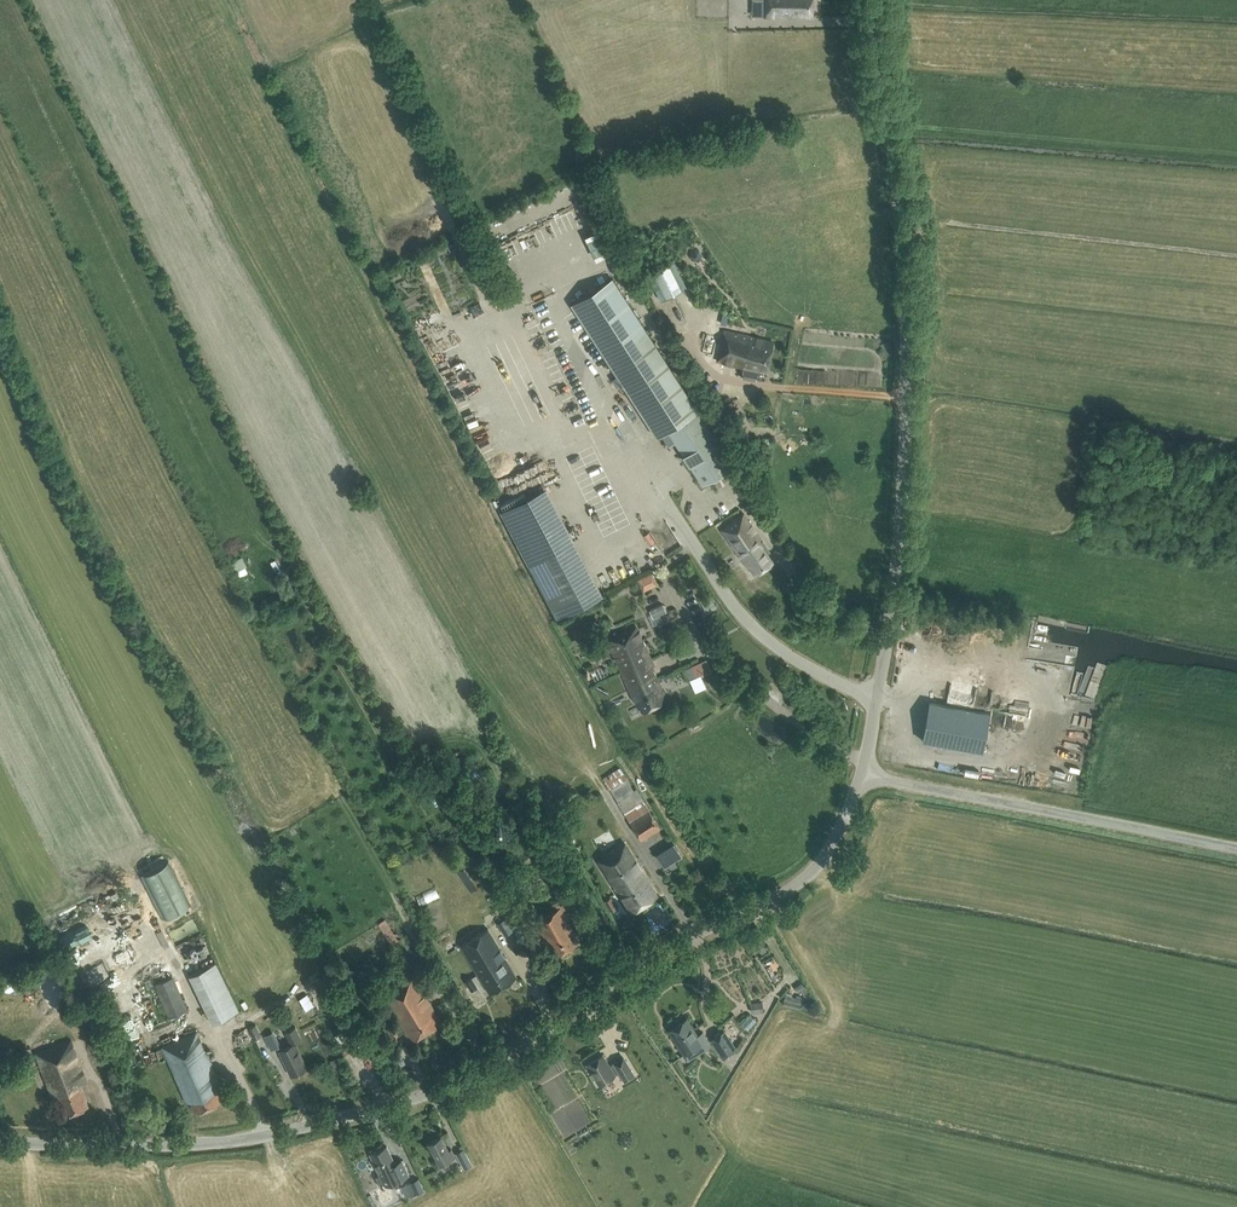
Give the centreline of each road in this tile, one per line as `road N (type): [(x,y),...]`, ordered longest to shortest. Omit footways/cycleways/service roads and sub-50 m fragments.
road 1 (unclassified): [(0,1142),(236,1140),(384,1107),(456,1082),(656,957),(796,885),(829,850),(860,774)]
road 2 (unclassified): [(860,774),(897,561),(907,423),(903,234),(875,0)]
road 3 (unclassified): [(1236,848),(860,774)]

